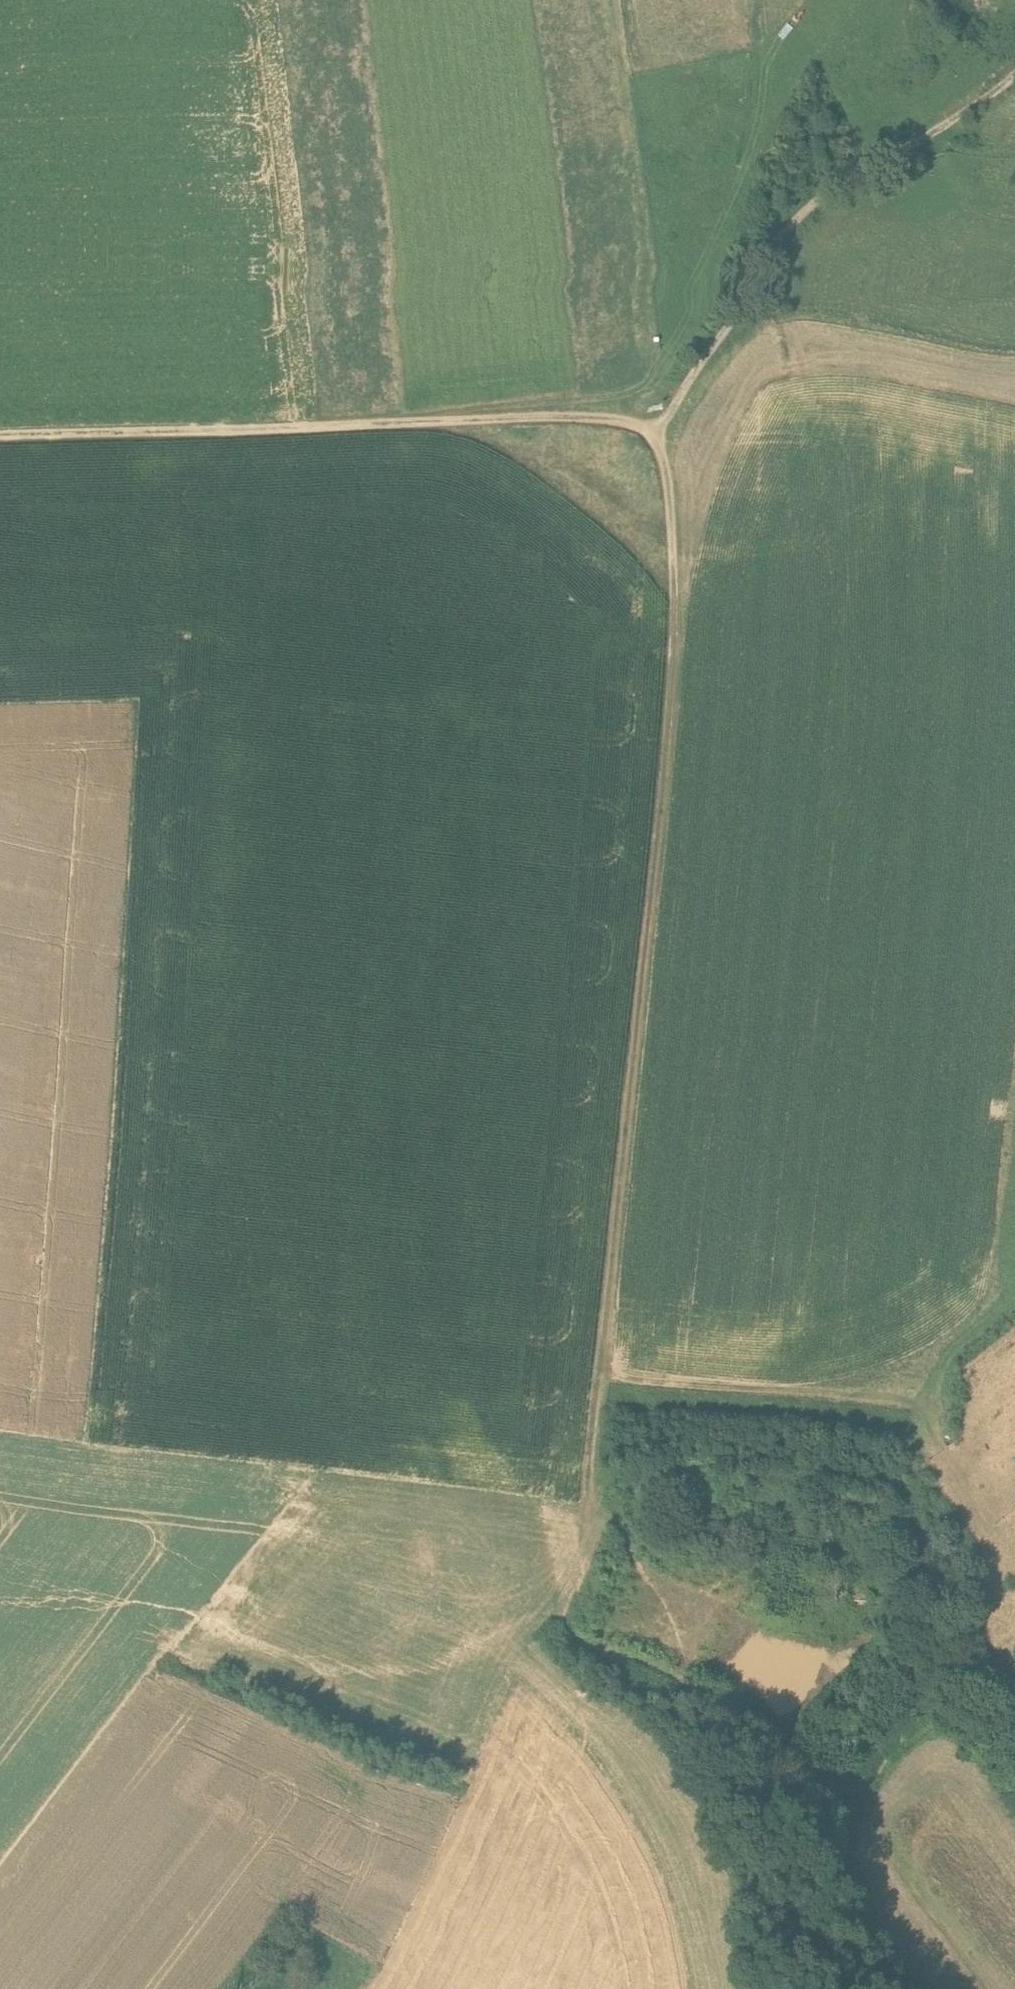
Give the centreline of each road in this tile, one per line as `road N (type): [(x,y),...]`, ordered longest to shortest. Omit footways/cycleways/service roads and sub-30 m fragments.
road 1 (track): [(653,434),(672,527),(671,695),(592,1484)]
road 2 (track): [(653,434),(634,419),(596,414),(0,433)]
road 3 (track): [(928,155),(807,229),(730,310),(653,434)]

